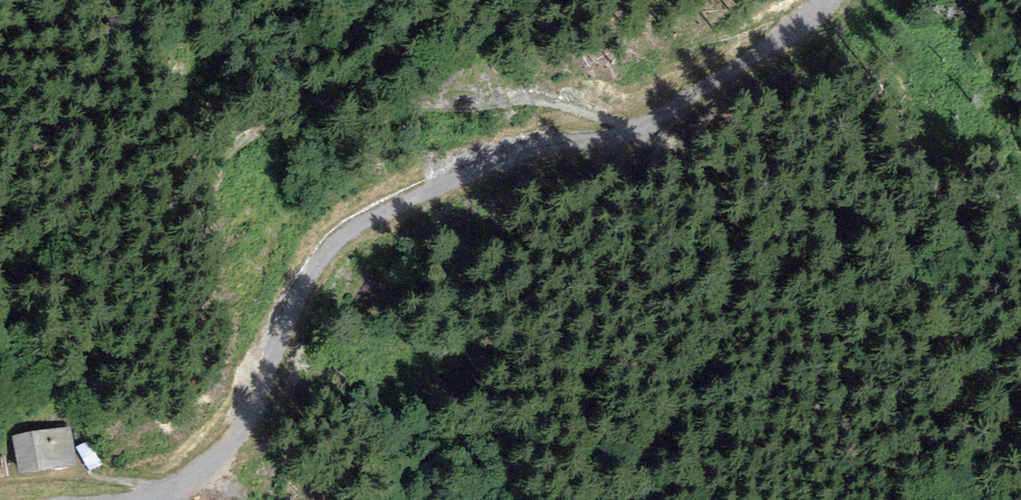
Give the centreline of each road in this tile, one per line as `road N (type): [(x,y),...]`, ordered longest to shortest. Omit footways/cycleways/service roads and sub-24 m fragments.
road 1 (track): [(658,125),(646,140),(551,148),(482,169),(340,241),(302,299),(252,438),(161,490),(107,499)]
road 2 (track): [(658,125),(644,117),(607,126),(522,100),(480,107),(318,103),(292,108),(260,130),(214,183),(187,198),(97,197),(0,170)]
road 3 (track): [(800,22),(658,125)]
road 4 (track): [(0,478),(66,473),(161,490)]

